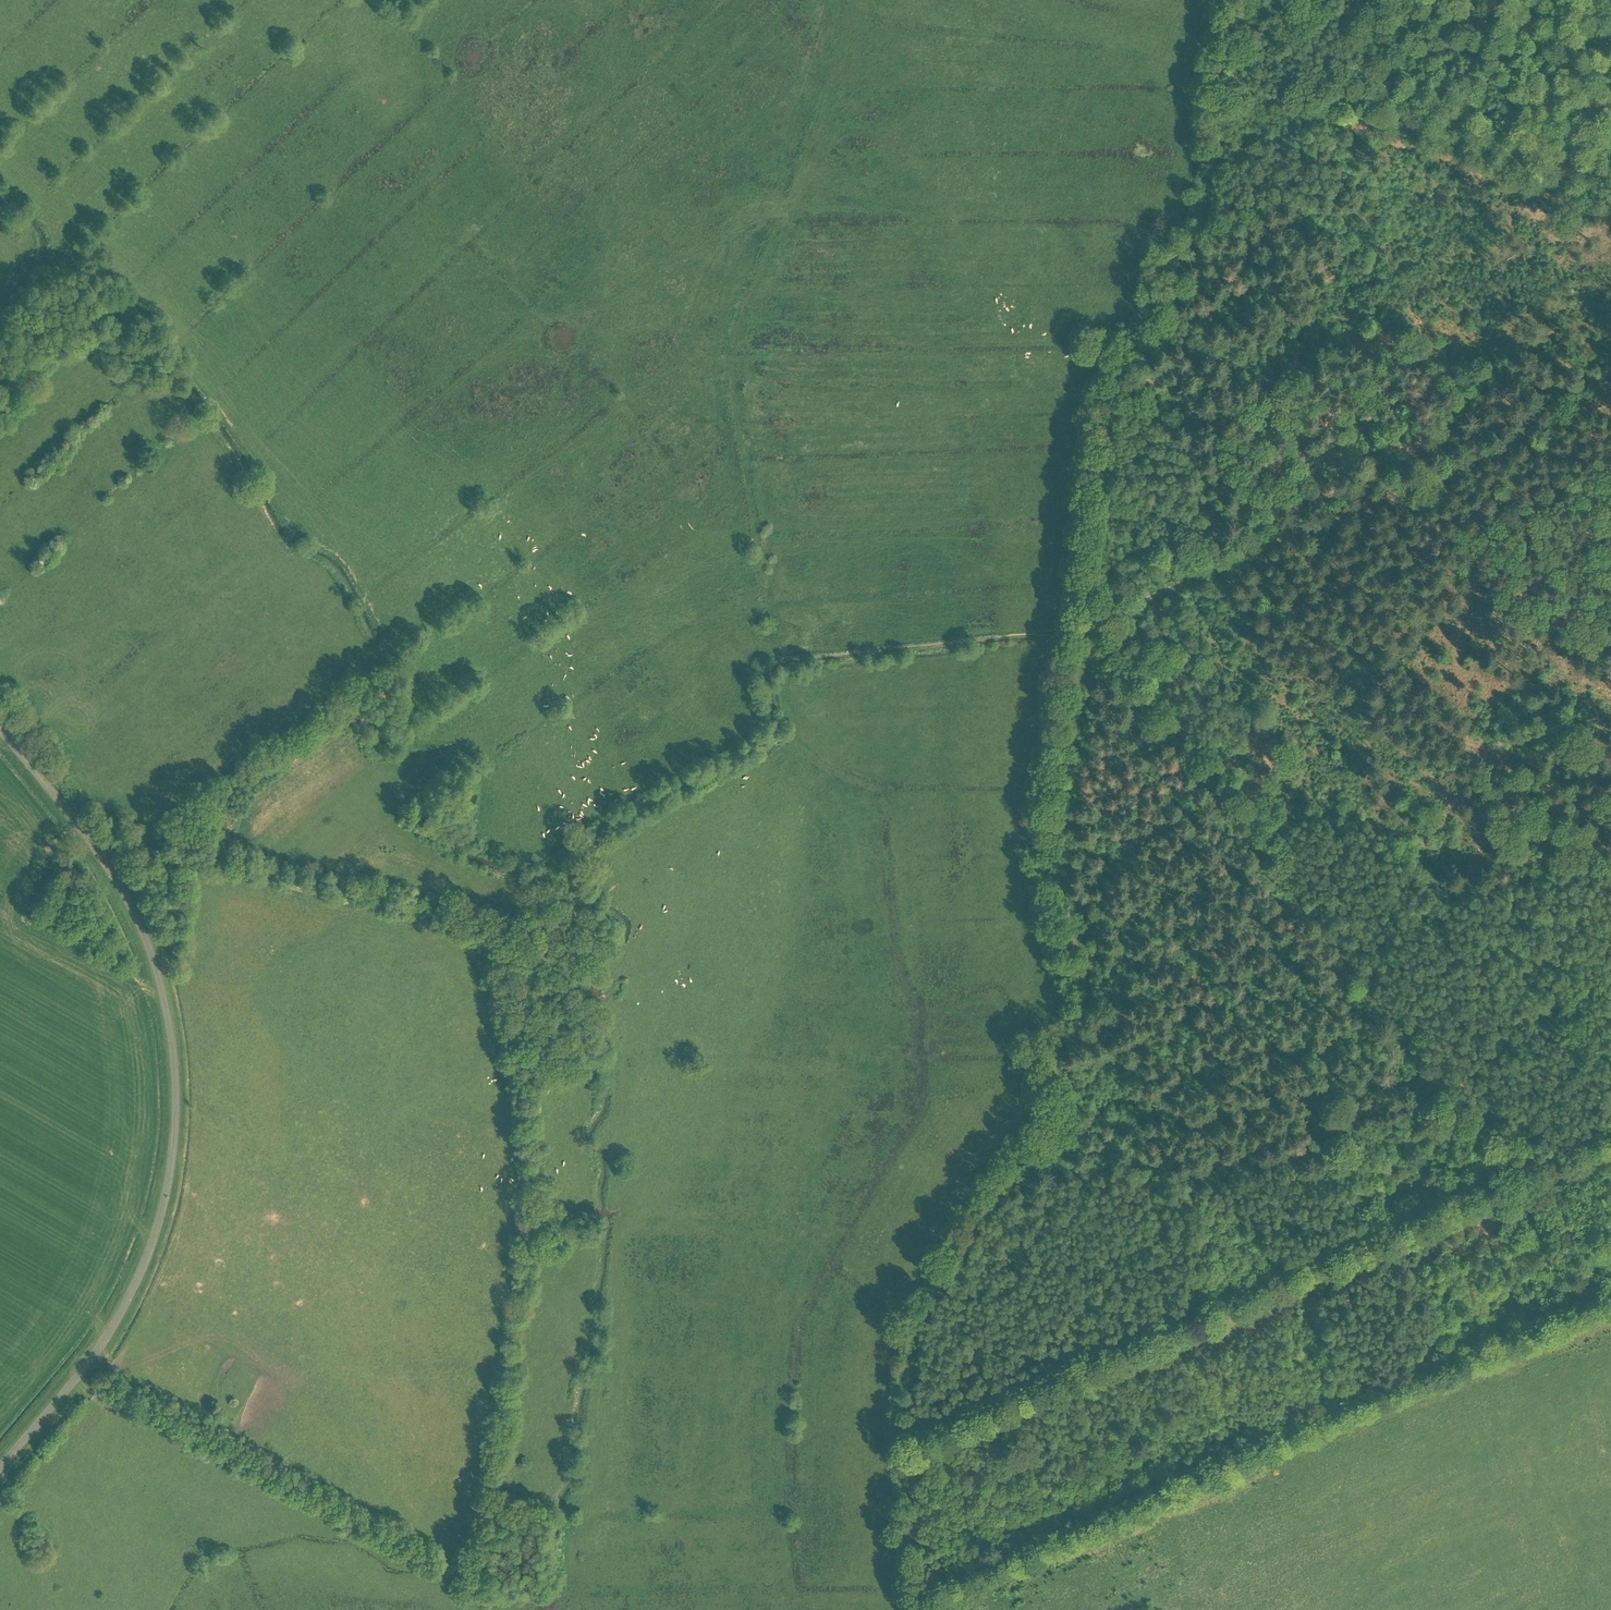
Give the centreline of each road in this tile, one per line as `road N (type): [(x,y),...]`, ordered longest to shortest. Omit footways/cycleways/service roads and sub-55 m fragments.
road 1 (unclassified): [(0,1467),(94,1355),(142,1267),(169,1177),(175,1093),(168,1018),(135,914),(99,854),(0,732)]
road 2 (track): [(1502,1178),(1090,624)]
road 3 (track): [(1321,0),(1232,80),(1201,230),(1117,387),(1106,432),(1090,624)]
road 4 (track): [(914,1433),(1502,1178)]
road 5 (track): [(99,854),(120,849),(240,874),(426,924),(517,959)]
road 6 (track): [(1255,552),(1610,395)]
road 7 (track): [(1090,624),(1255,552)]
road 8 (track): [(1567,1309),(1502,1178)]

